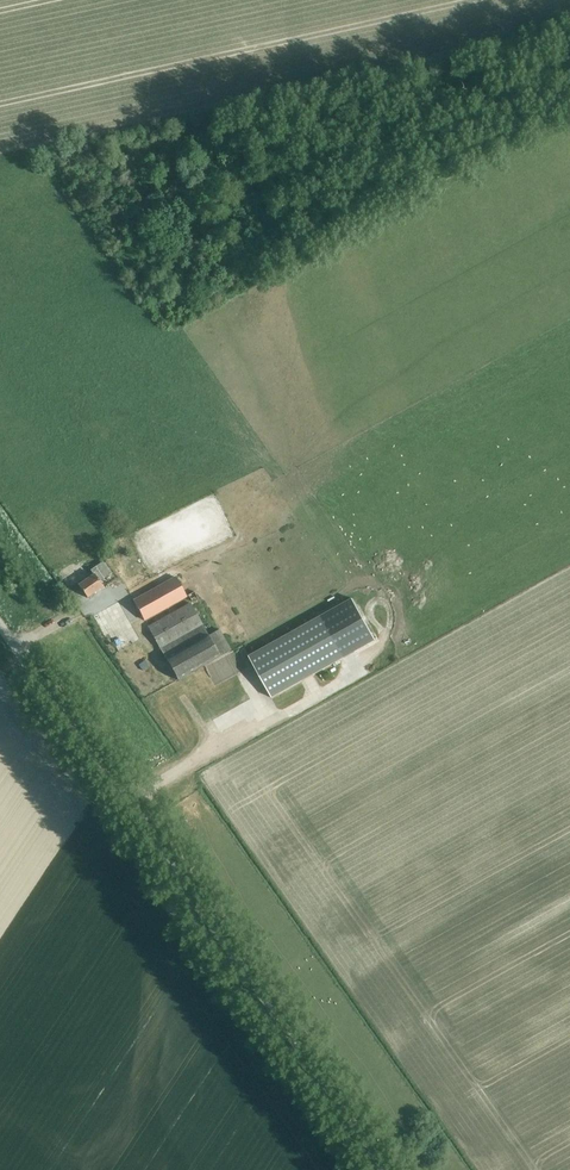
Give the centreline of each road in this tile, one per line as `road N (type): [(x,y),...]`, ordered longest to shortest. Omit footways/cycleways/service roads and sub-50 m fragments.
road 1 (unclassified): [(386,1169),(0,626)]

